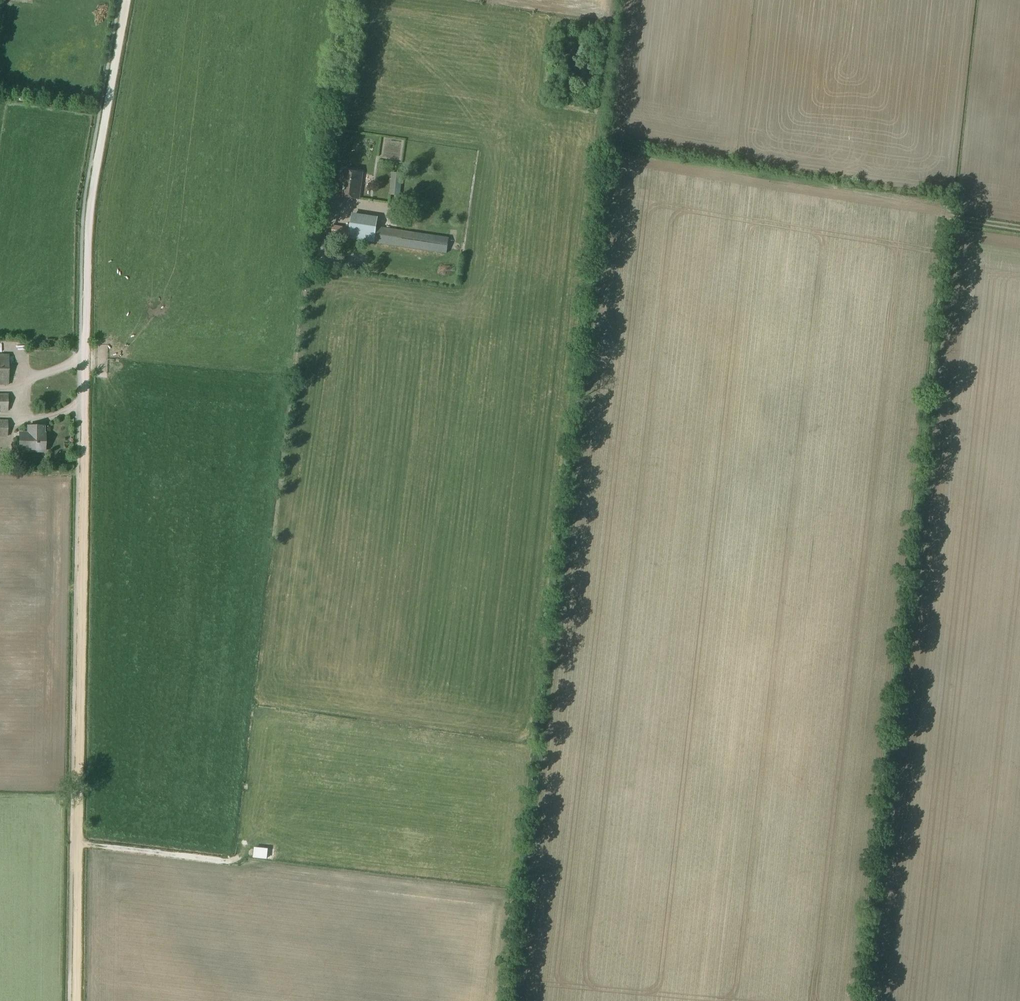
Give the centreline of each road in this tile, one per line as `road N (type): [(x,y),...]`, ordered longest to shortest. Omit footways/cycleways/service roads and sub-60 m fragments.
road 1 (track): [(74,1000),(90,204),(126,0)]
road 2 (track): [(345,0),(319,212)]

